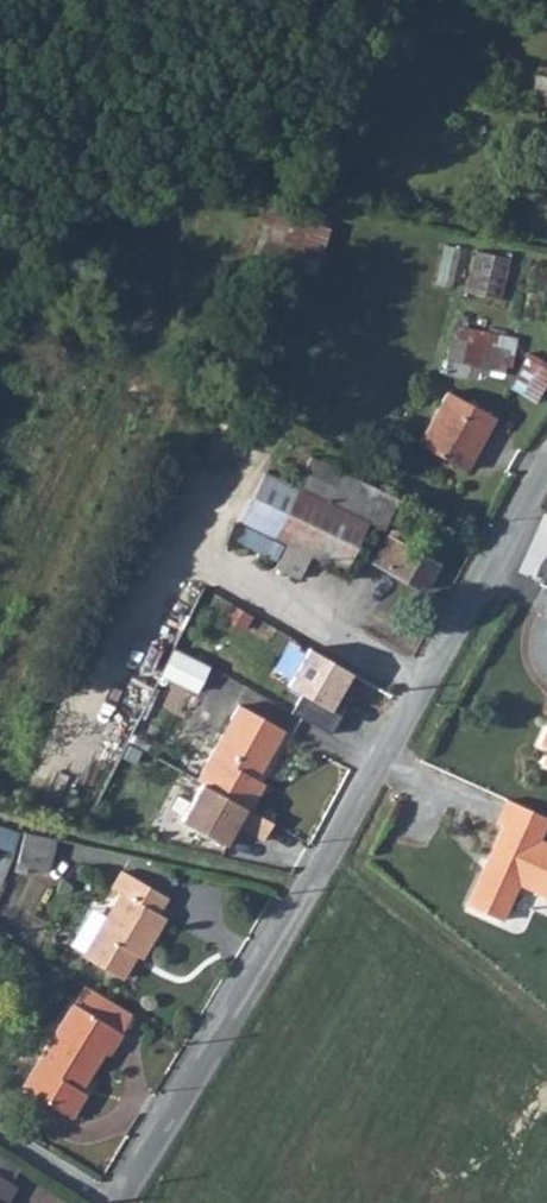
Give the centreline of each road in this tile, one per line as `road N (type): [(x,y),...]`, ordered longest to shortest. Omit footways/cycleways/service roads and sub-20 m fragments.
road 1 (residential): [(116,1202),(546,467)]

